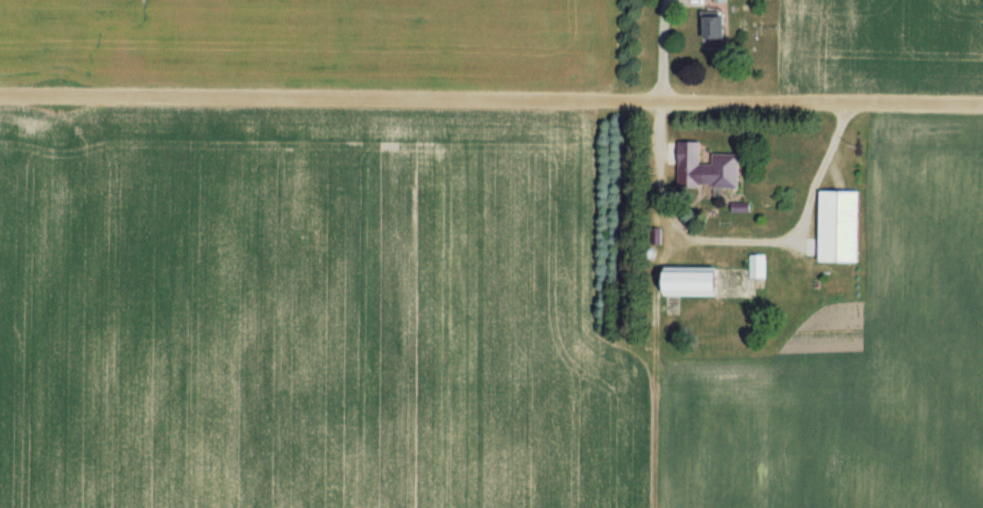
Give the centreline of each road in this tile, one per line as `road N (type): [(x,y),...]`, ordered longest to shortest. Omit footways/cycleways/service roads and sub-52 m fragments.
road 1 (residential): [(982,104),(0,95)]

